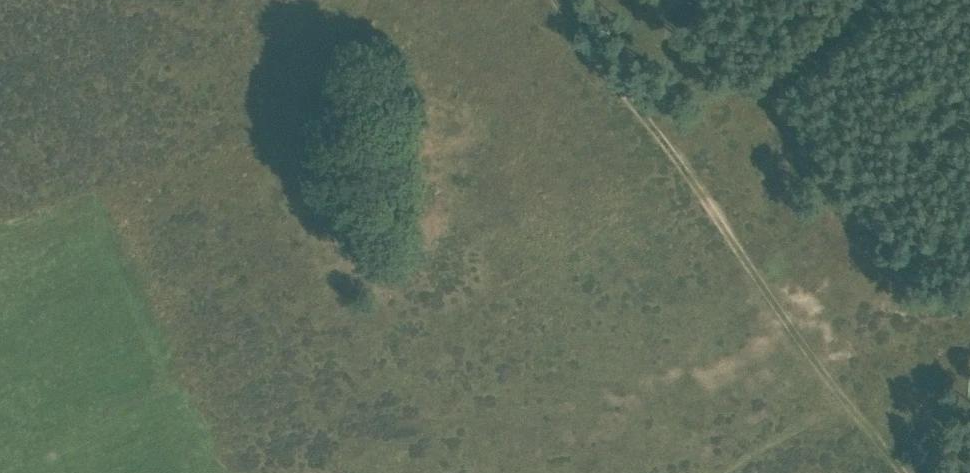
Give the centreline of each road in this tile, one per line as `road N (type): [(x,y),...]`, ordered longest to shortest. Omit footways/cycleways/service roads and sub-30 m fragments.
road 1 (track): [(567,0),(803,346),(909,472)]

